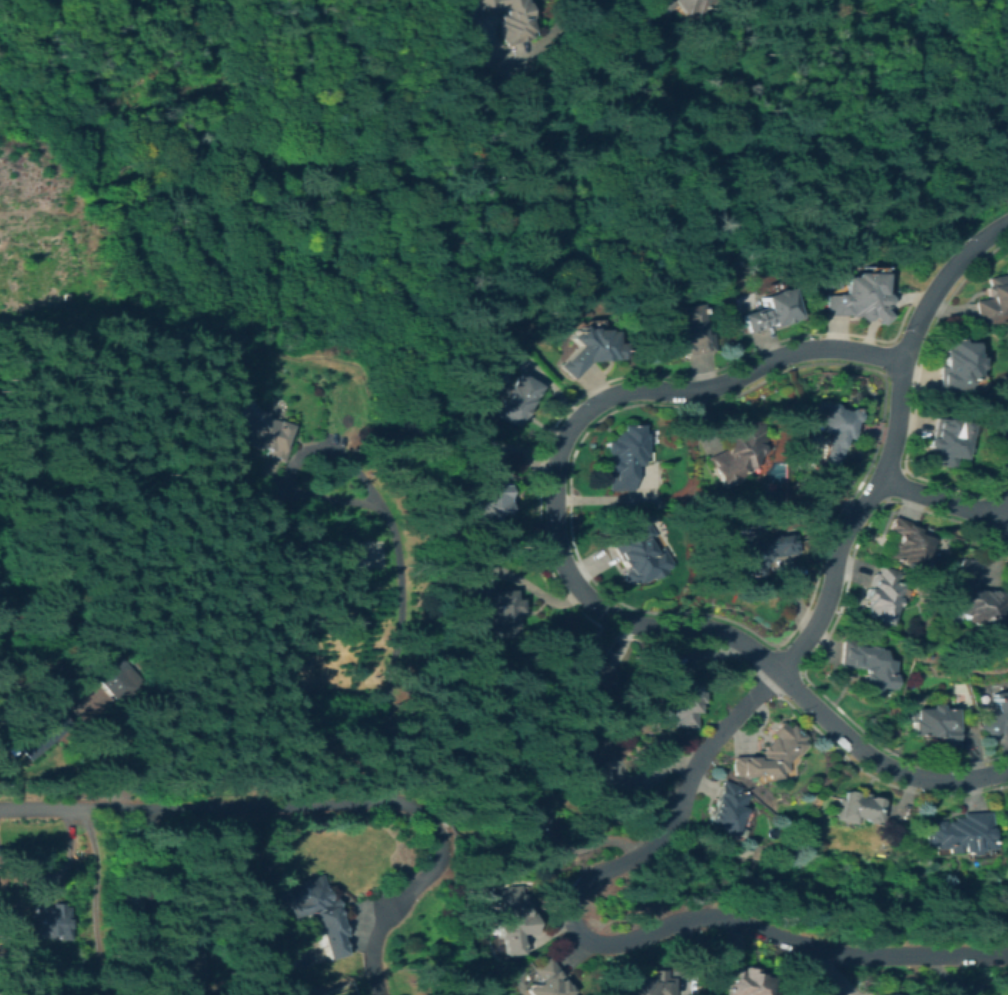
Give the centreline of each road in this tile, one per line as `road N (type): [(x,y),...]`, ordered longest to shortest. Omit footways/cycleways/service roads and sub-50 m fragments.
road 1 (residential): [(1007,772),(947,783),(872,760),(753,650),(705,628),(633,626),(611,617),(561,559),(558,454),(596,405),(645,390),(708,391),(808,350),(904,363)]
road 2 (residential): [(1007,955),(848,956),(707,917),(613,947),(578,933),(577,891),(671,834),(710,745),(777,673)]
road 3 (residential): [(933,295),(904,363),(882,482),(840,543),(826,607),(777,673)]
road 4 (residential): [(416,808),(385,802),(0,811)]
road 5 (residential): [(882,482),(1005,520)]

